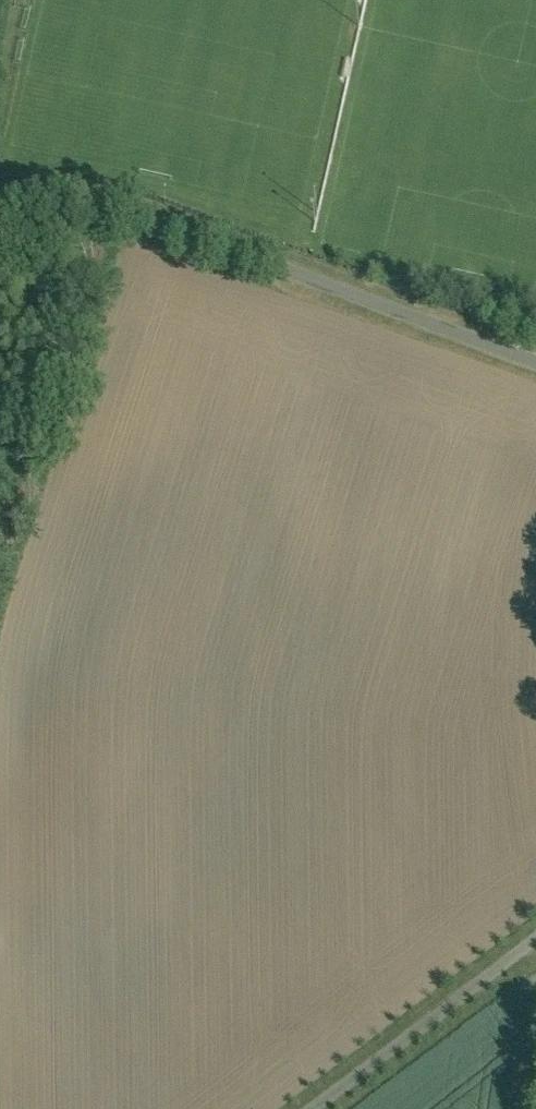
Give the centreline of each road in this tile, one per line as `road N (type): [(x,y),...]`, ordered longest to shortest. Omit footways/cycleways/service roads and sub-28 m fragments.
road 1 (unclassified): [(535,364),(87,199),(36,196),(0,205)]
road 2 (unclassified): [(535,944),(319,1108)]

